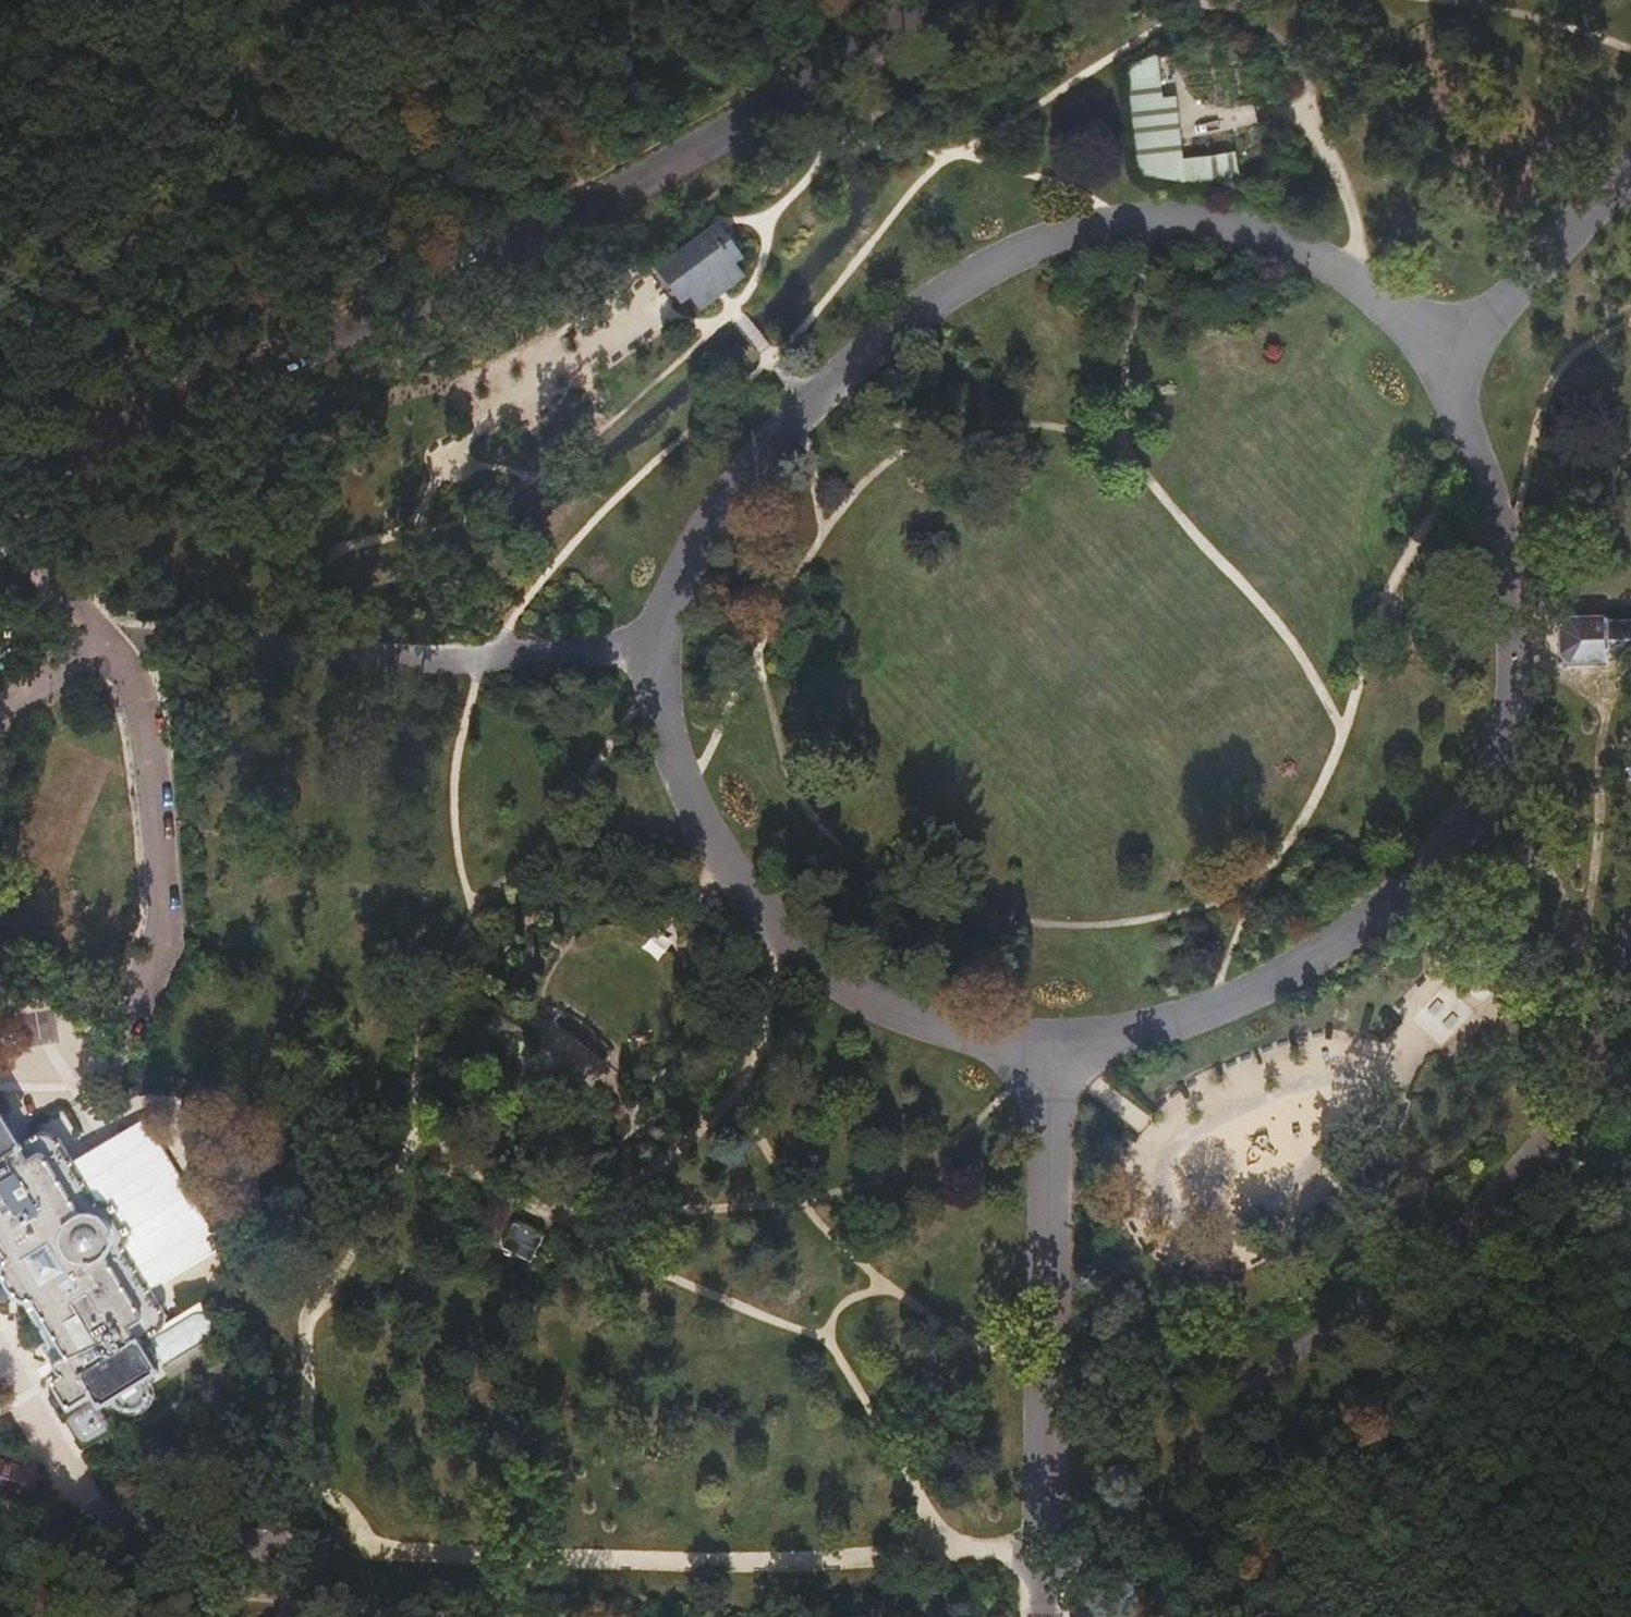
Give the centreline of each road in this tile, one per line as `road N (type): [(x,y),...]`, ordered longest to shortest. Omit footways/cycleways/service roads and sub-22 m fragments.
road 1 (unclassified): [(0,477),(308,352),(594,208),(802,89),(931,0)]
road 2 (track): [(0,364),(131,260),(194,195),(209,166),(254,0)]

